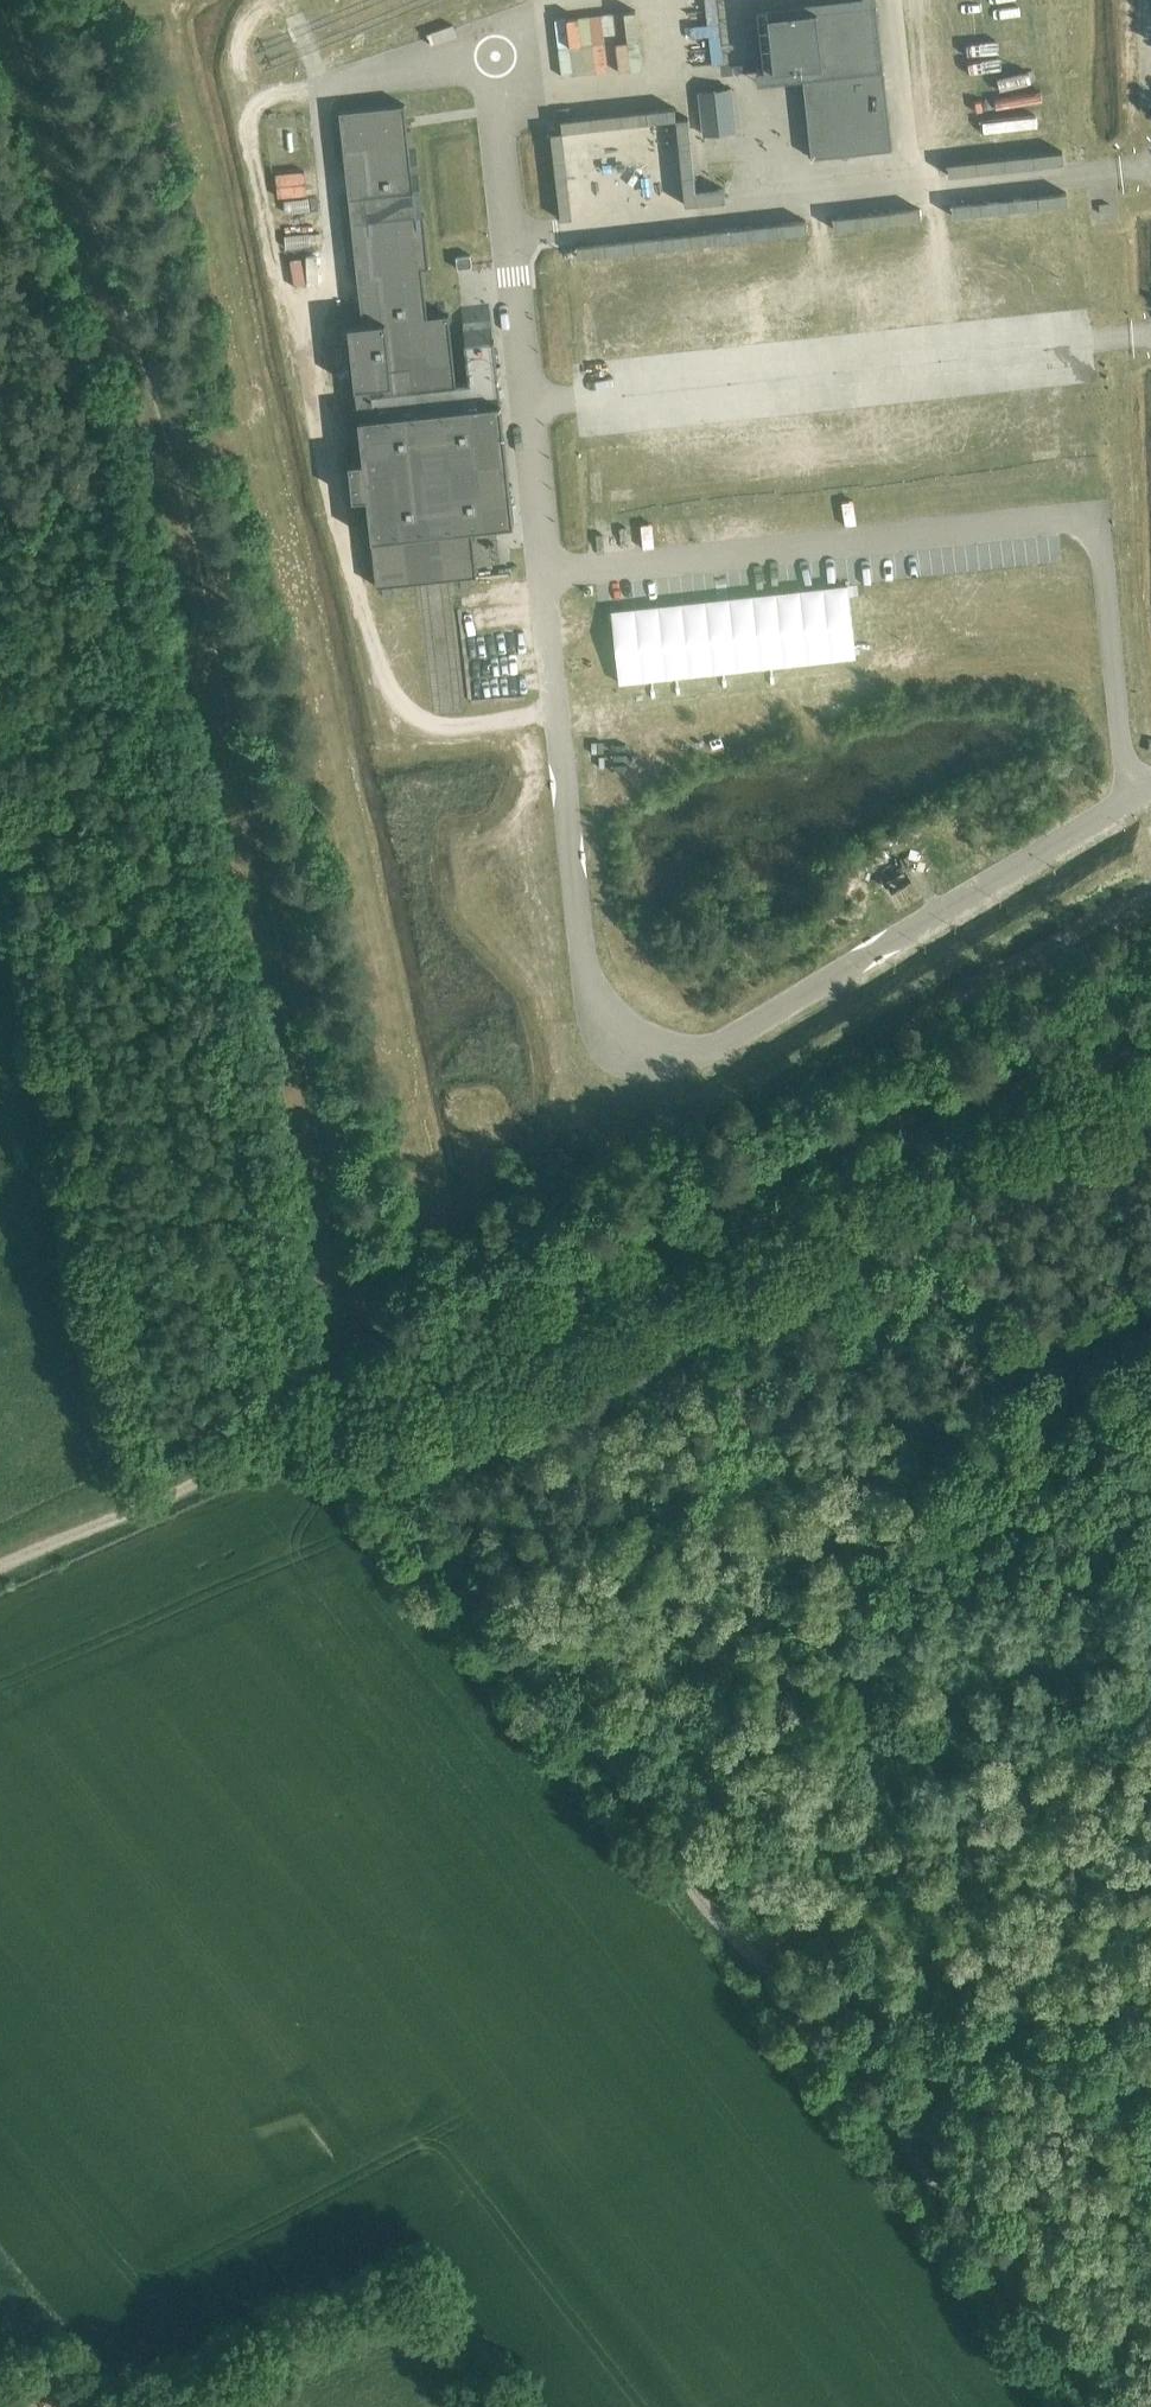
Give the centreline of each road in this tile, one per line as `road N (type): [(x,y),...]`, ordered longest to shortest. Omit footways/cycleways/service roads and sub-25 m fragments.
road 1 (track): [(1150,1046),(0,1565)]
road 2 (track): [(325,90),(248,101),(244,131),(297,376),(389,696),(416,728),(446,734),(563,715)]
road 3 (track): [(715,1913),(628,1782),(510,1656),(358,1449),(352,1405)]
road 4 (unclassified): [(1102,2406),(715,1913)]

